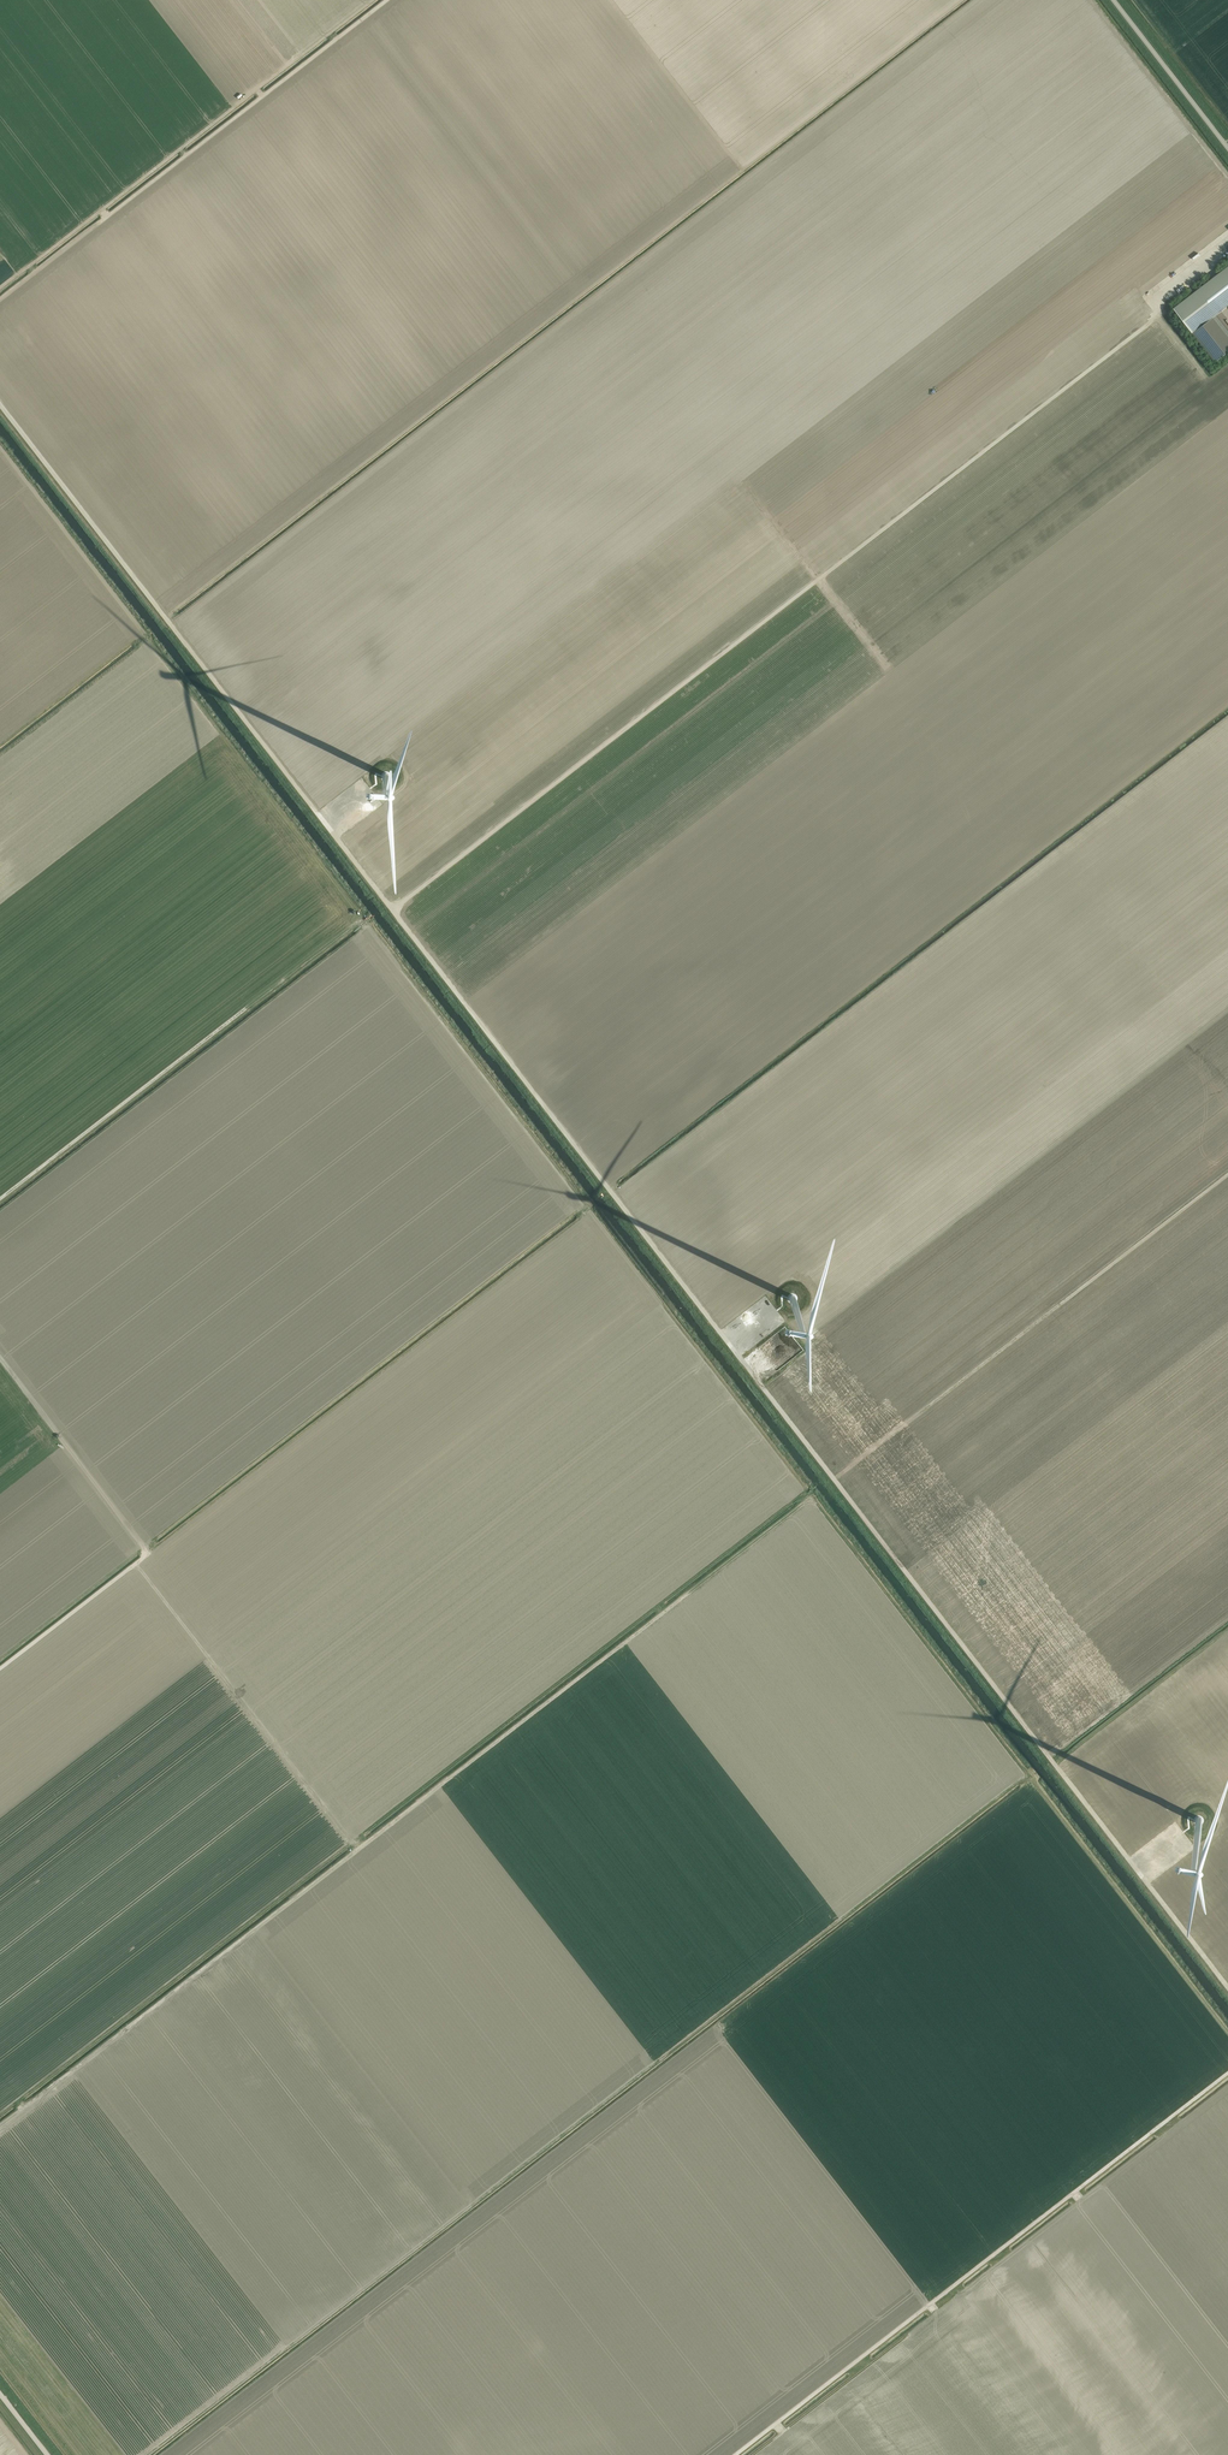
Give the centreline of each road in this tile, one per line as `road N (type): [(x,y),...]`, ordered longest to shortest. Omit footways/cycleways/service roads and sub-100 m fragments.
road 1 (unclassified): [(1227,150),(1113,0)]

